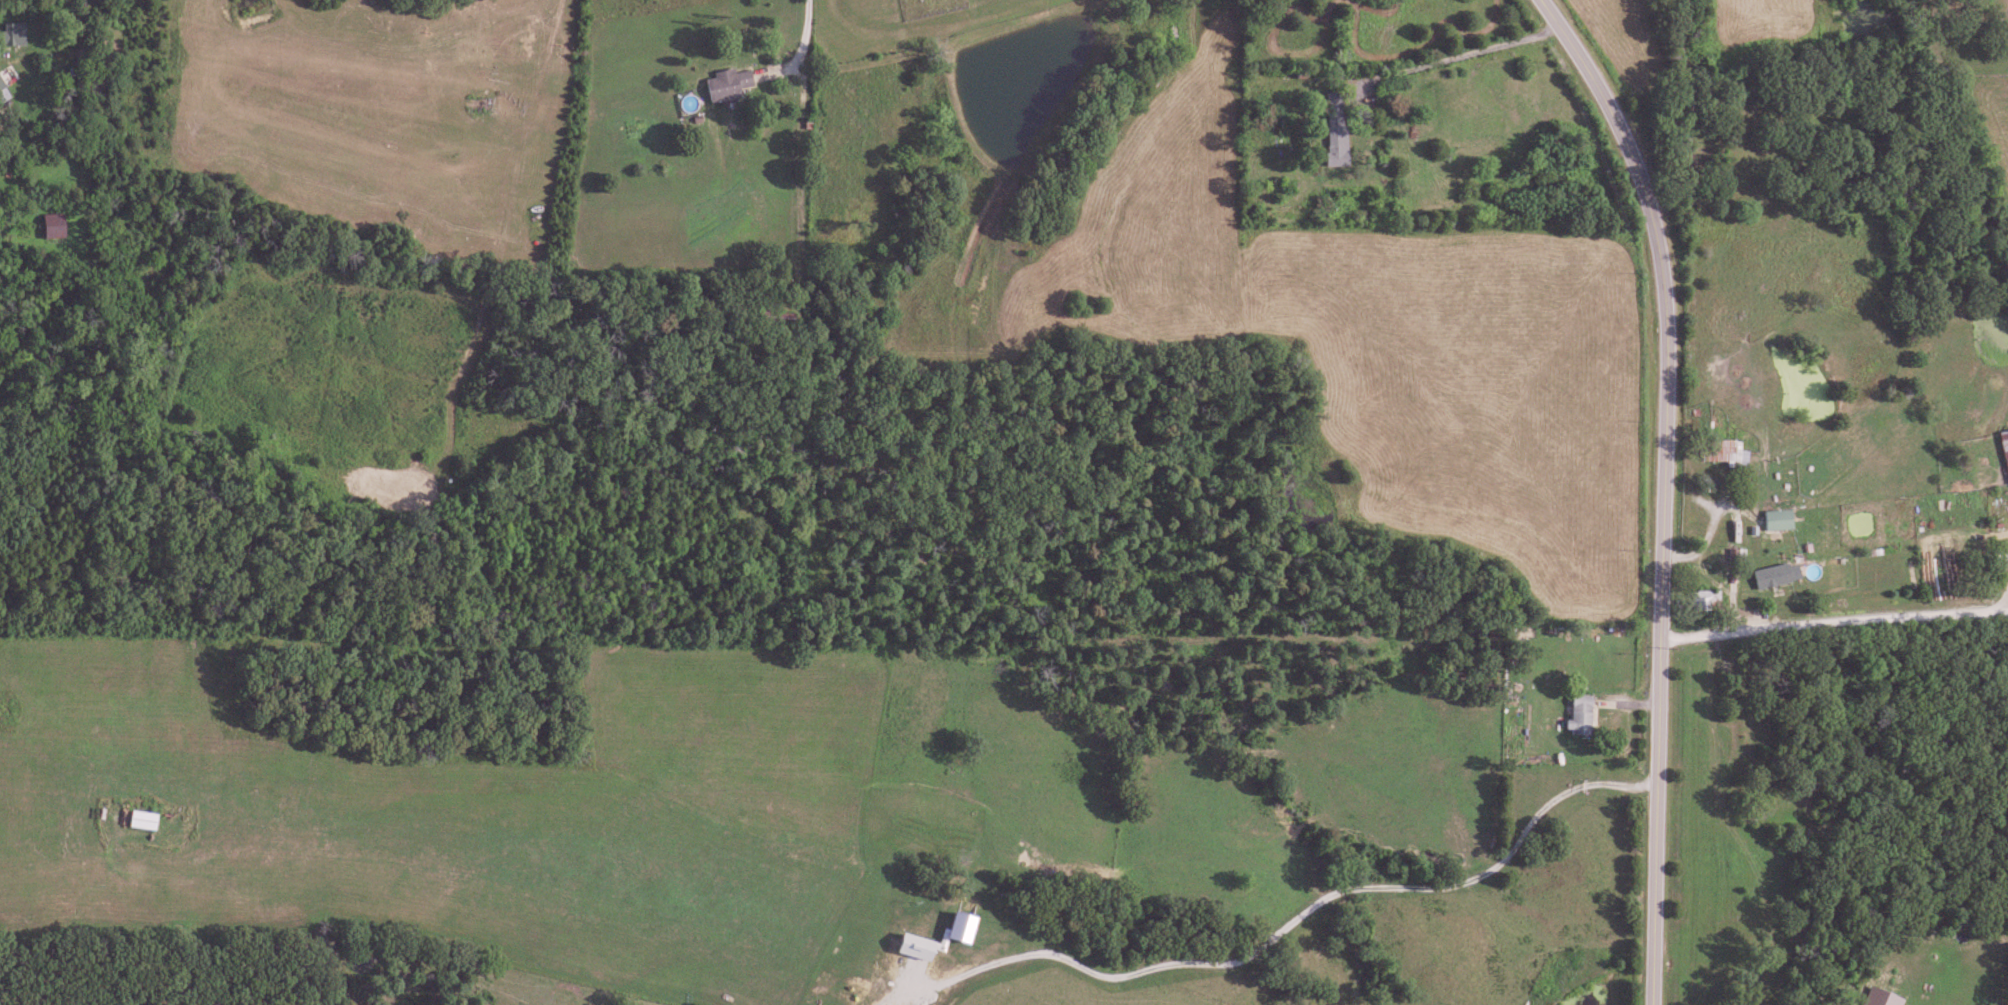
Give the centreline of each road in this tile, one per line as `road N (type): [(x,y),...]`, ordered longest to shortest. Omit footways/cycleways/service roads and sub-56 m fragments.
road 1 (secondary): [(1658,1004),(1671,361),(1663,231),(1629,132),(1551,0)]
road 2 (residential): [(1663,630),(2007,617)]

